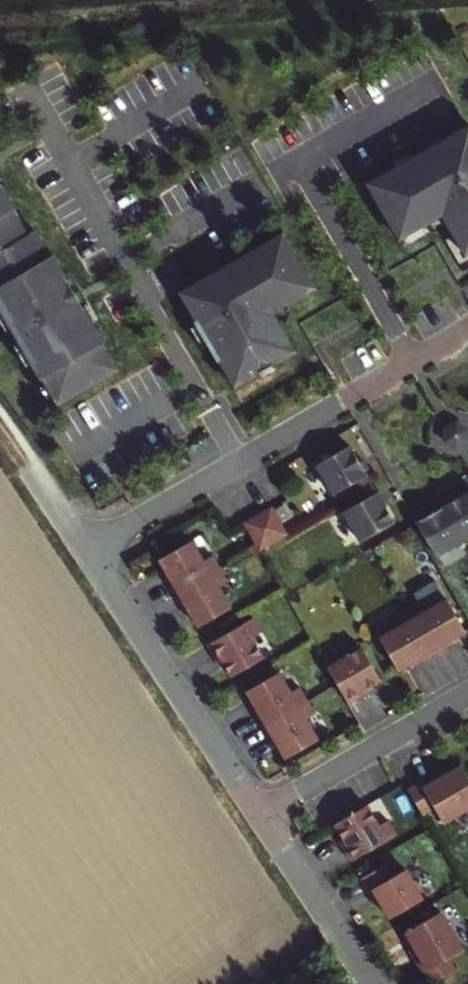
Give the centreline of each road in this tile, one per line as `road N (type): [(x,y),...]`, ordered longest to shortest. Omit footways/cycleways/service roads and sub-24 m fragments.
road 1 (residential): [(467,333),(89,552)]
road 2 (residential): [(263,817),(89,552)]
road 3 (residential): [(263,817),(467,697)]
road 4 (residential): [(377,983),(263,817)]

